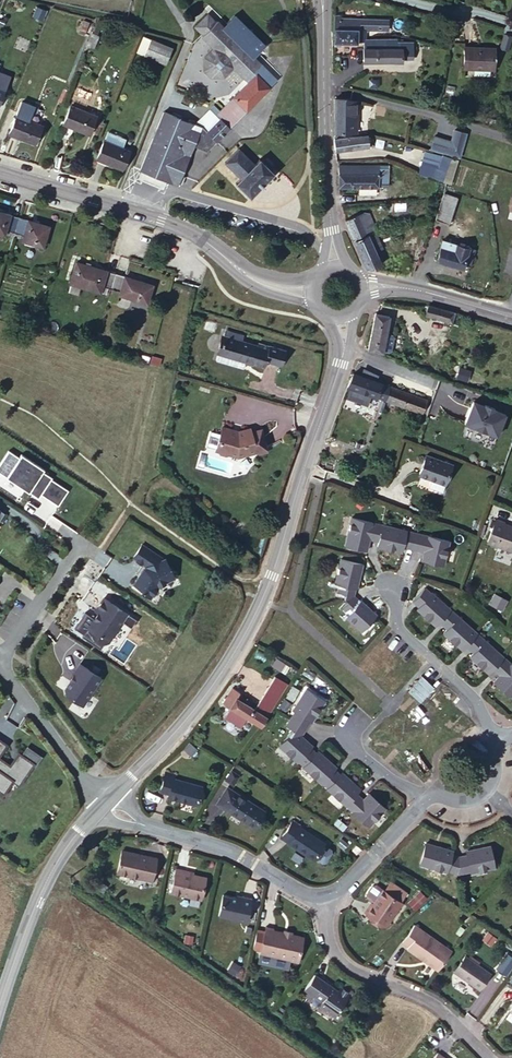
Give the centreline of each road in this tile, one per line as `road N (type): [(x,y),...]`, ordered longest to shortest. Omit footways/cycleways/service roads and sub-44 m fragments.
road 1 (tertiary): [(343,316),(341,364),(264,595),(209,689),(107,802)]
road 2 (tertiary): [(0,173),(163,221),(197,235),(260,284),(313,292)]
road 3 (tertiary): [(332,268),(321,0)]
road 4 (residential): [(325,897),(328,941),(341,960),(441,1008),(495,1057)]
road 5 (residential): [(107,802),(132,820),(235,850),(325,897)]
road 6 (tertiary): [(107,802),(50,875),(0,1009)]
road 7 (residential): [(495,740),(474,704),(397,628),(394,583)]
road 8 (residential): [(107,802),(0,665)]
road 9 (tertiary): [(511,315),(403,286),(362,286)]
road 10 (residential): [(0,663),(82,539)]
road 11 (residential): [(325,897),(349,883),(429,798)]

